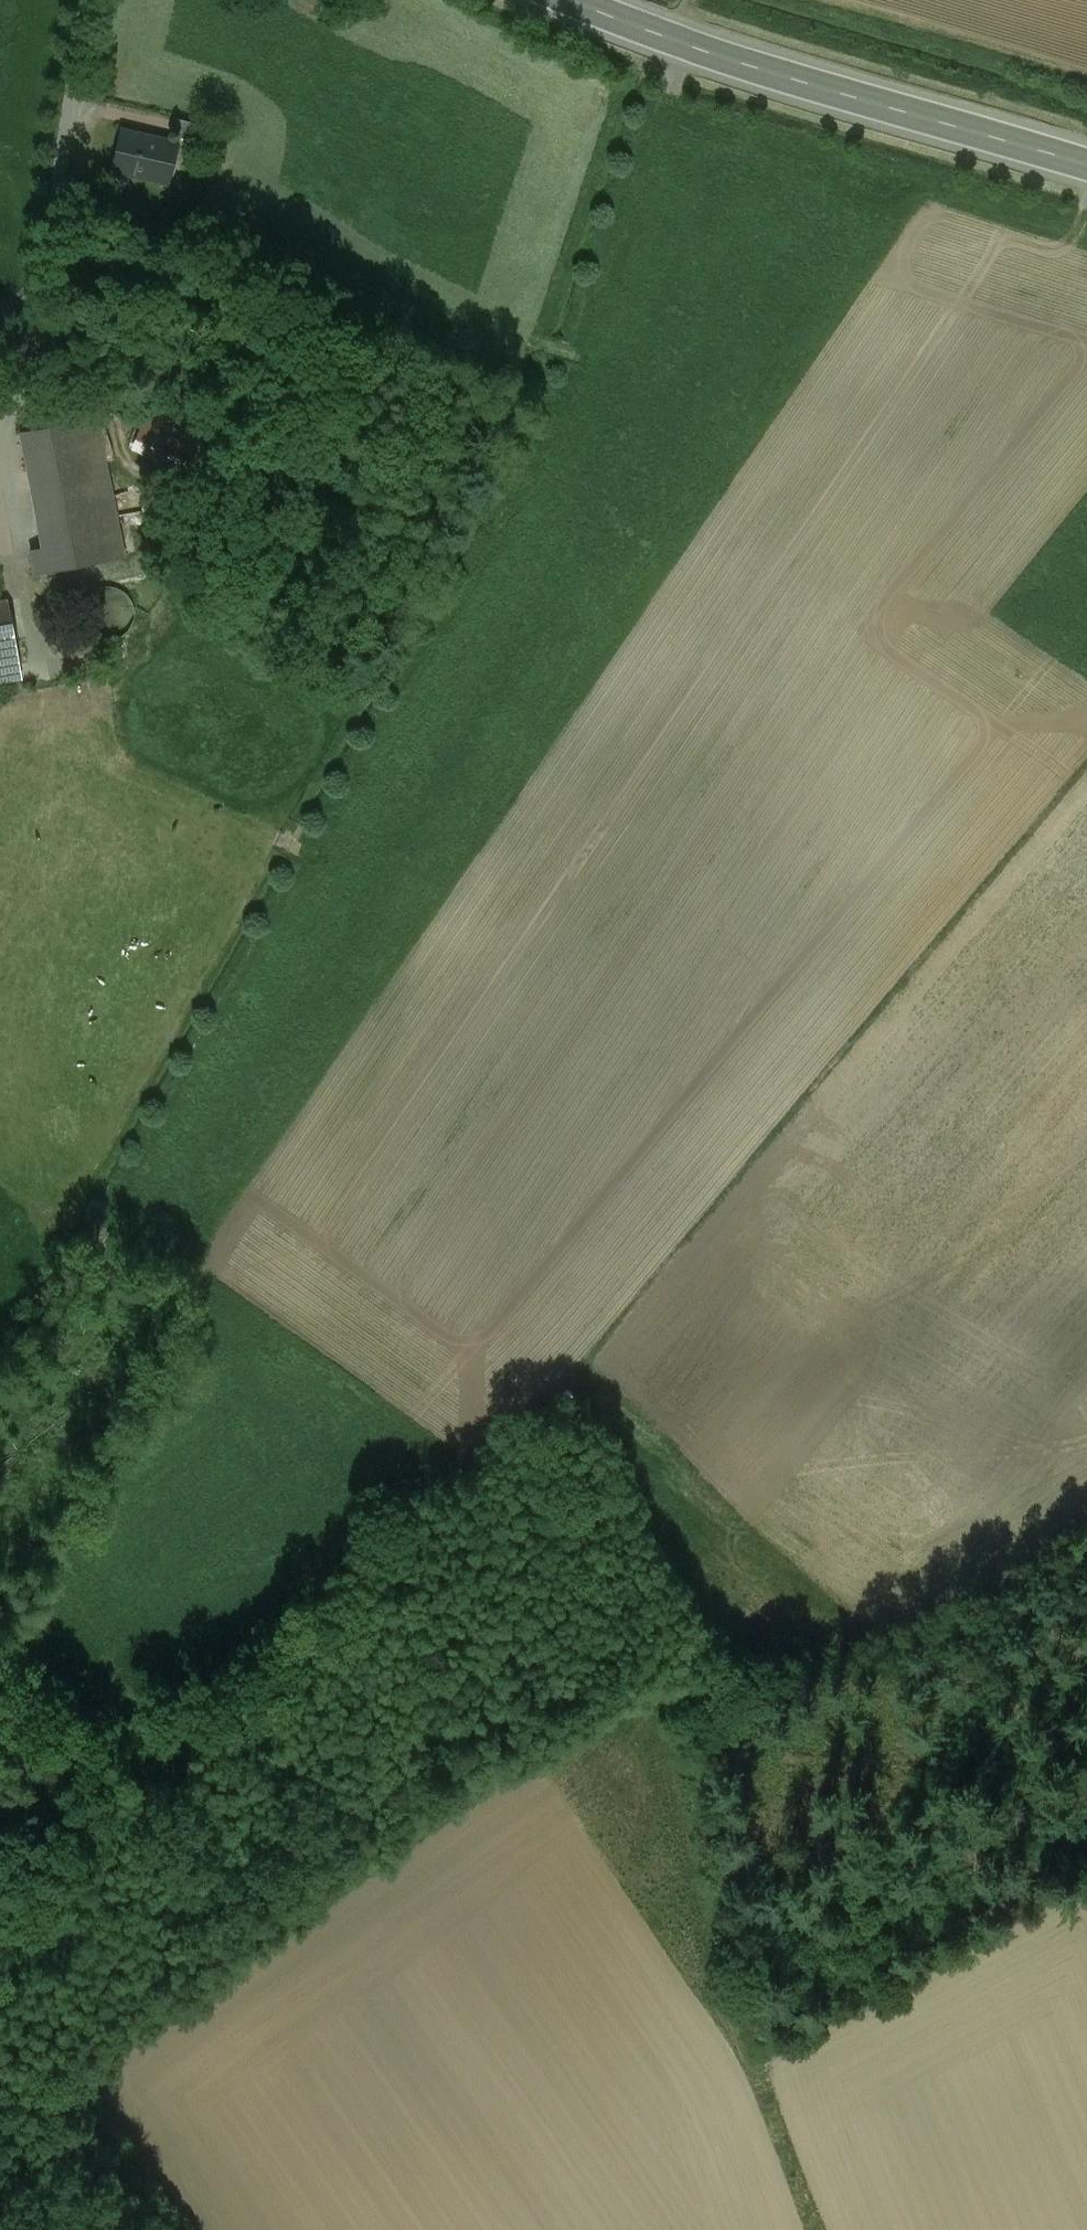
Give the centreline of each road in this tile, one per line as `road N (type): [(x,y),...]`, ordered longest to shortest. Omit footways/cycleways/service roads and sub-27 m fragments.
road 1 (secondary): [(571,0),(729,59),(1086,163)]
road 2 (track): [(758,2058),(822,2229)]

